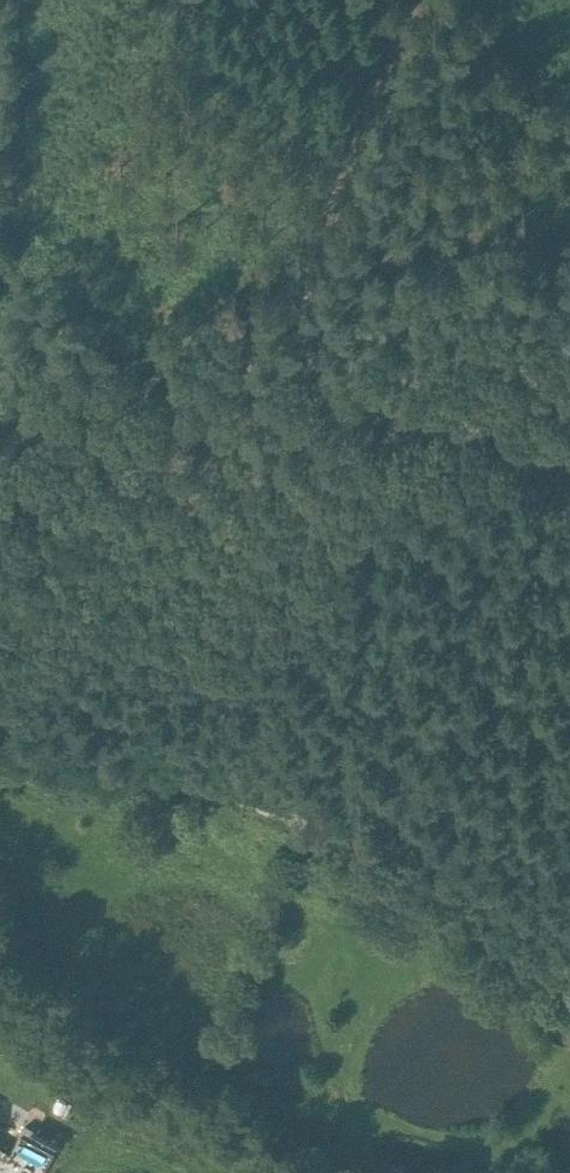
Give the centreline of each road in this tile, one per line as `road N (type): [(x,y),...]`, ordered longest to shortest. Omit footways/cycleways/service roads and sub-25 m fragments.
road 1 (track): [(569,429),(521,409),(363,377),(323,345),(310,316),(309,258),(319,217),(411,0)]
road 2 (track): [(569,976),(492,923),(252,799),(93,770)]

